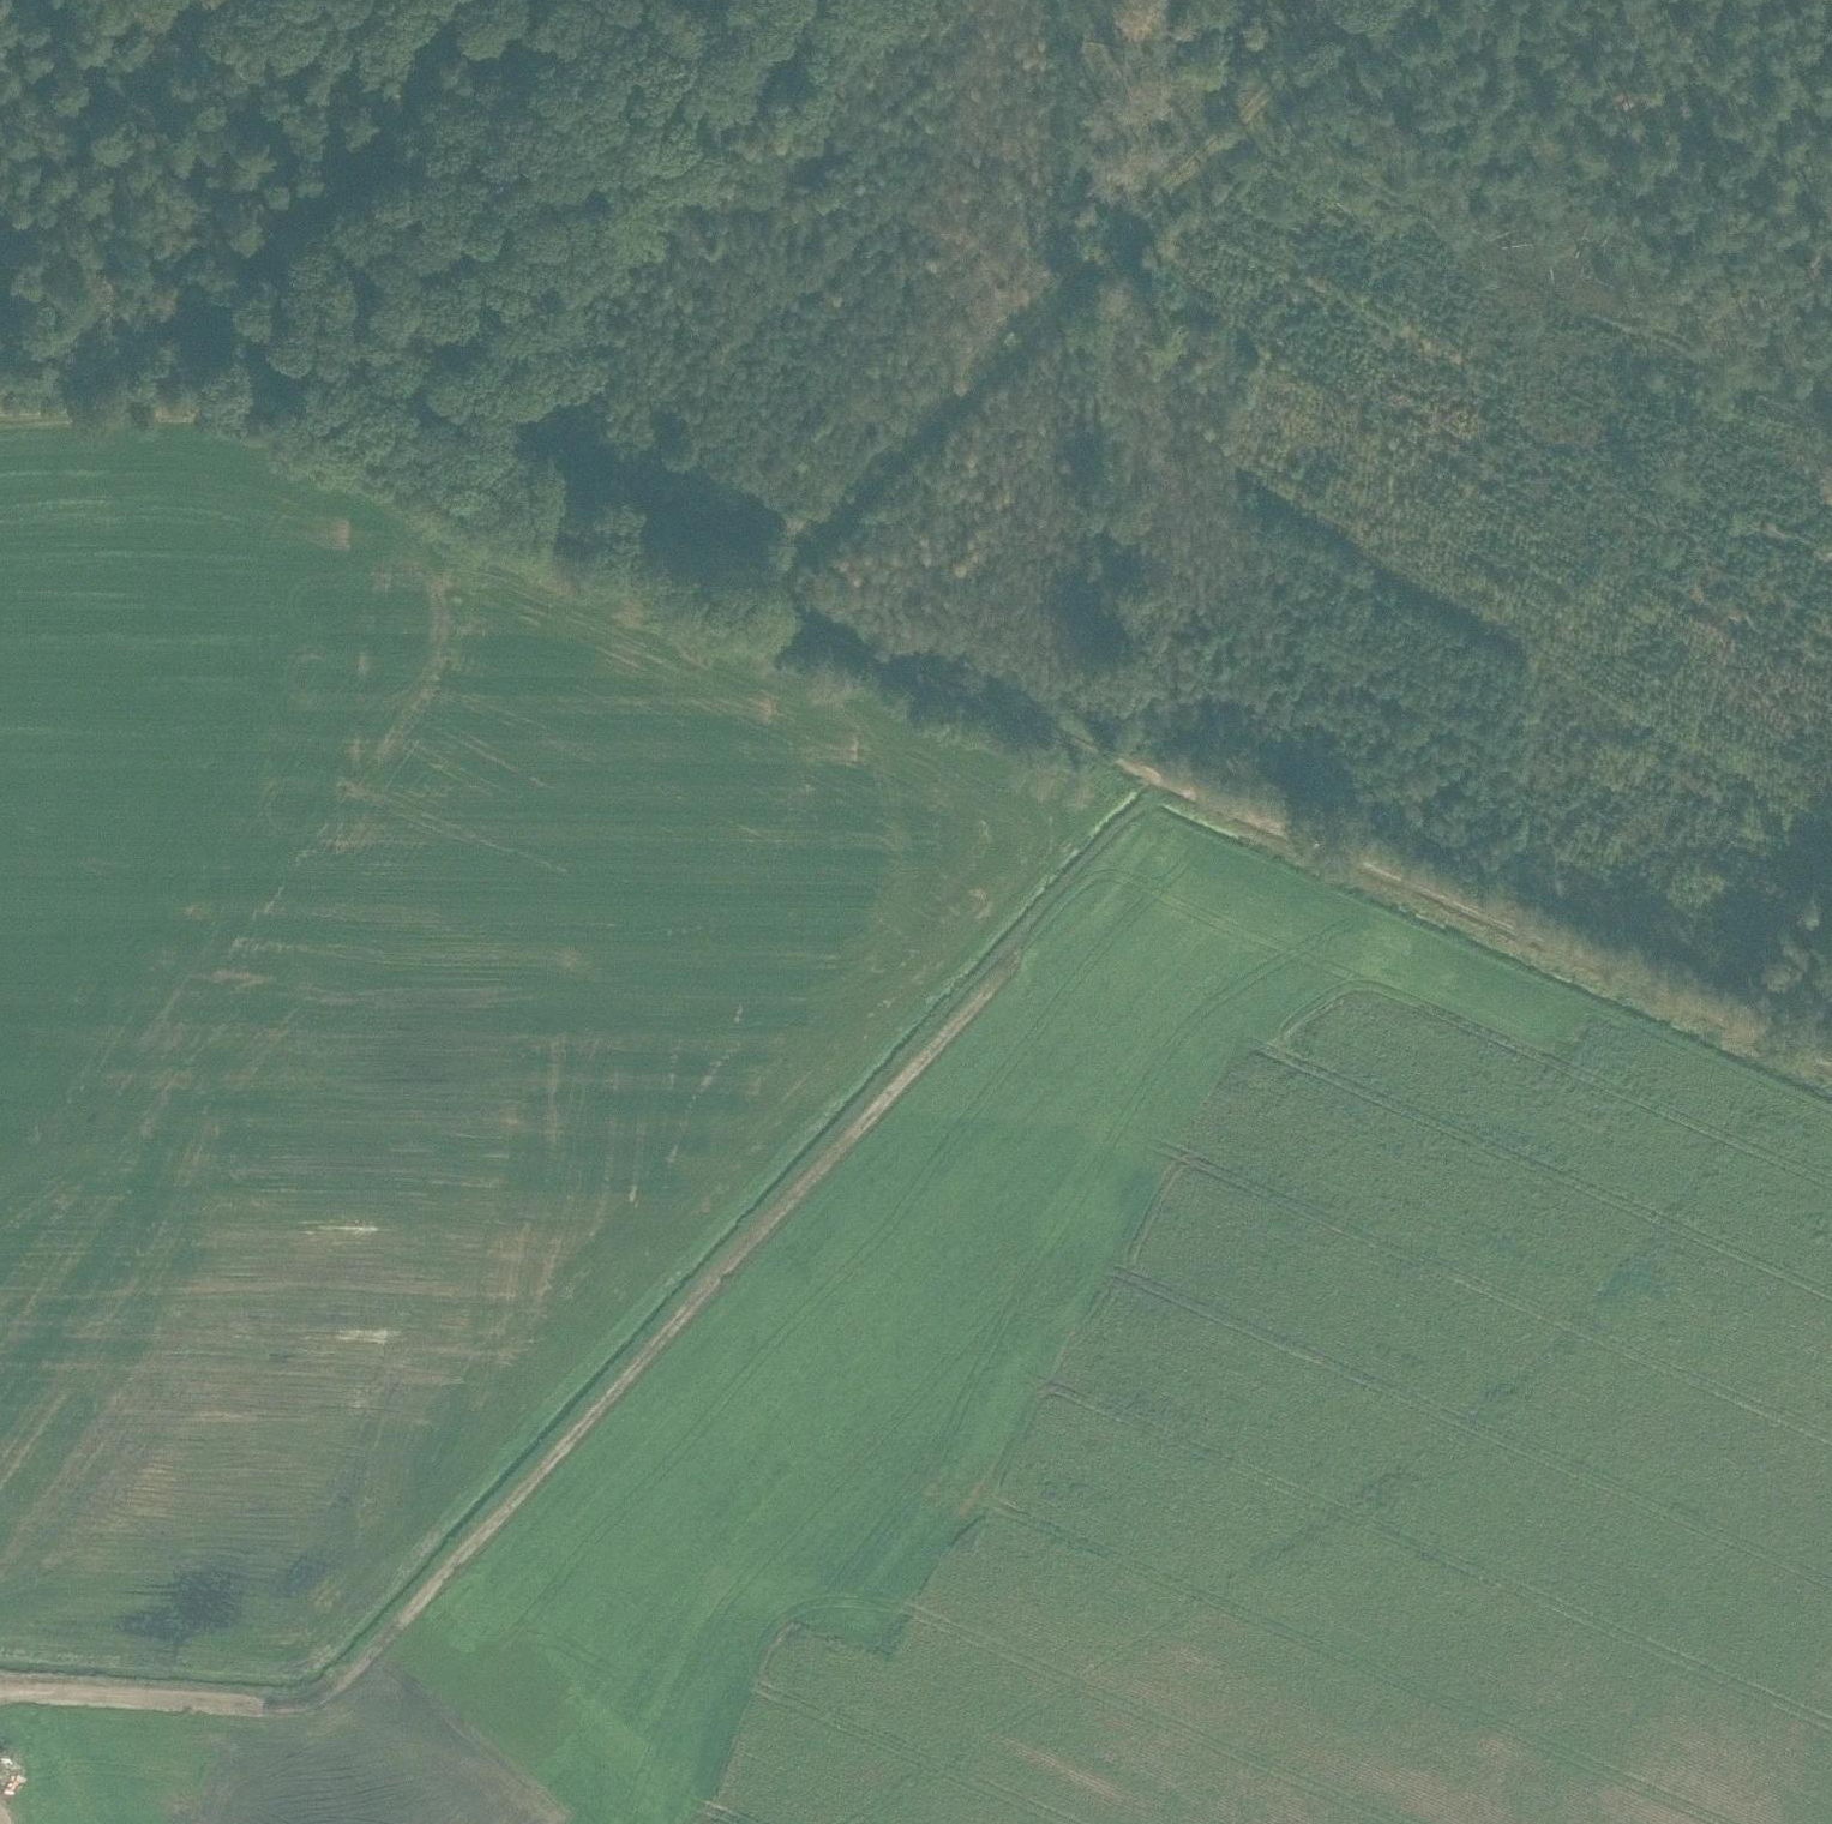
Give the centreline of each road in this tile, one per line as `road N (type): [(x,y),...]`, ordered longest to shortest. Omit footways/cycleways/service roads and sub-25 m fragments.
road 1 (track): [(1831,1080),(756,617)]
road 2 (track): [(756,617),(1365,0)]
road 3 (track): [(756,617),(221,386),(0,406)]

